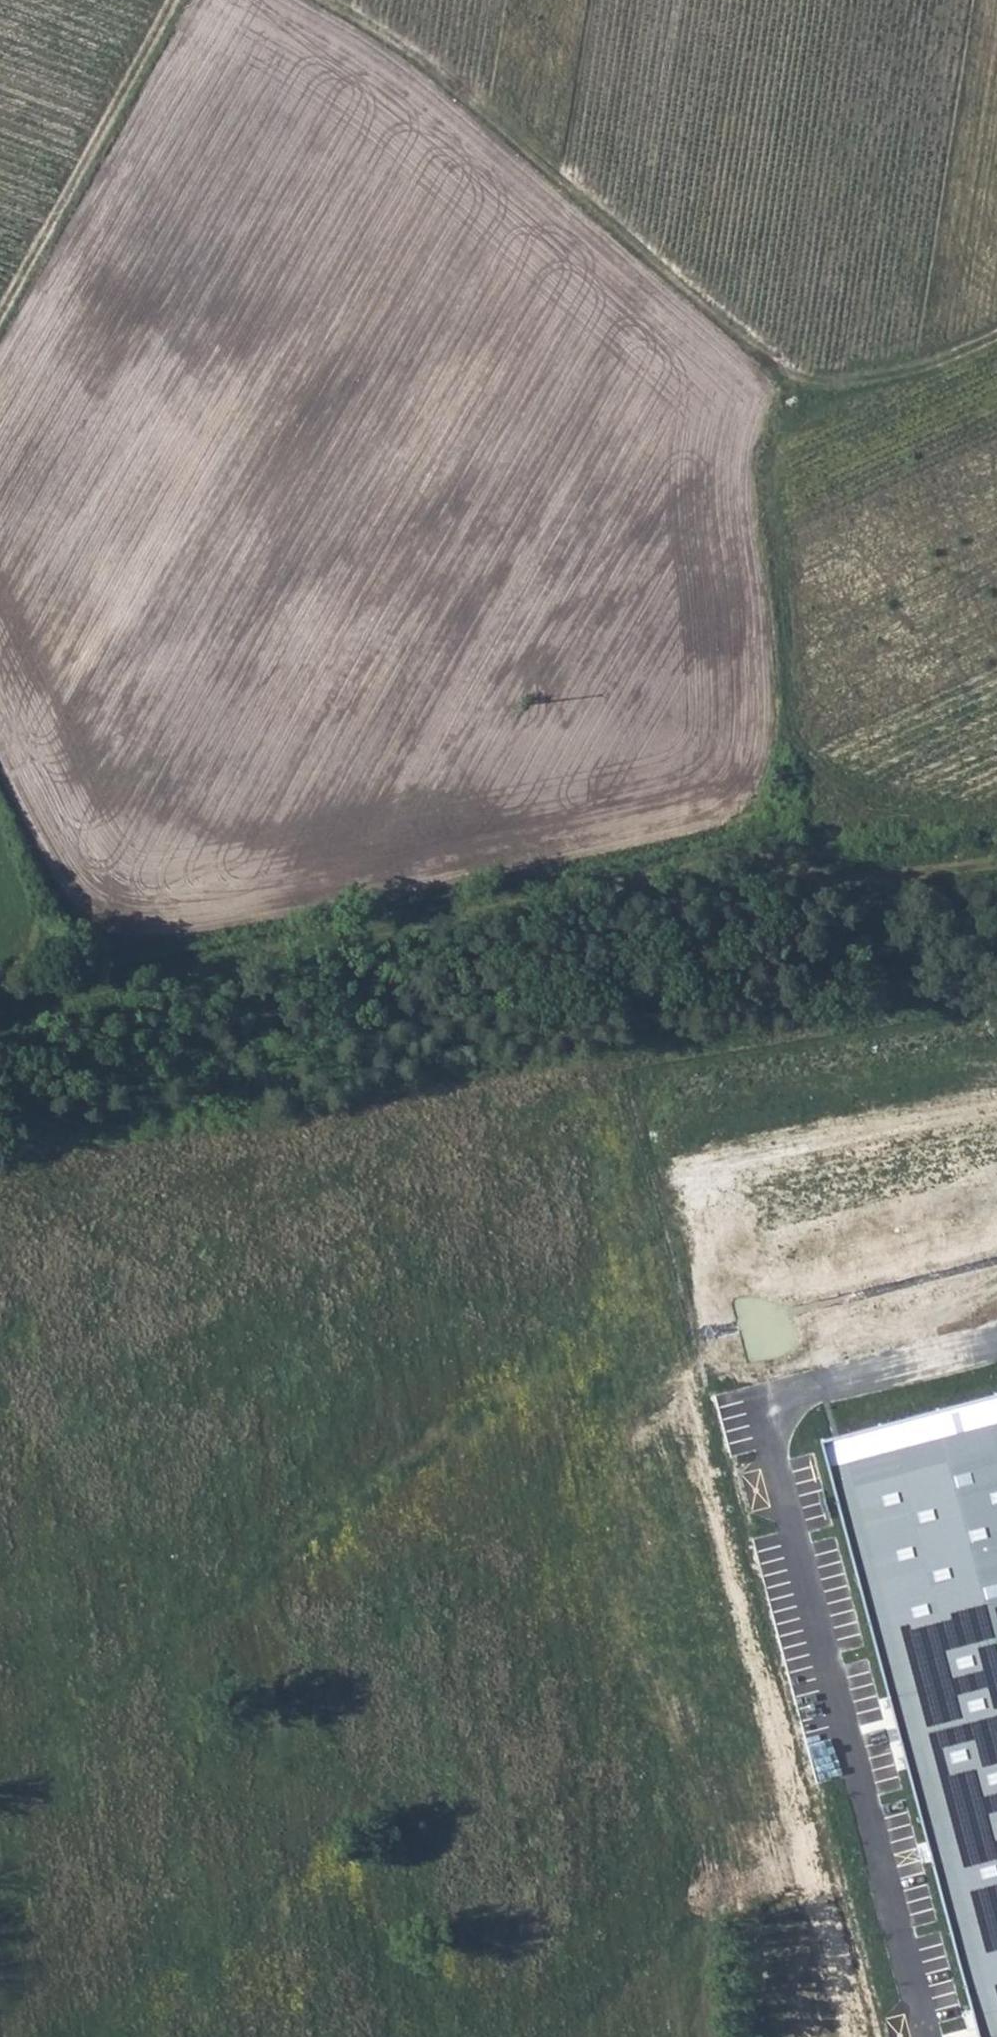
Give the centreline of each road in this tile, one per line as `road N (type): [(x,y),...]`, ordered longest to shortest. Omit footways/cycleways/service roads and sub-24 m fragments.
road 1 (track): [(324,0),(439,75),(825,410),(996,337)]
road 2 (track): [(166,0),(0,322)]

